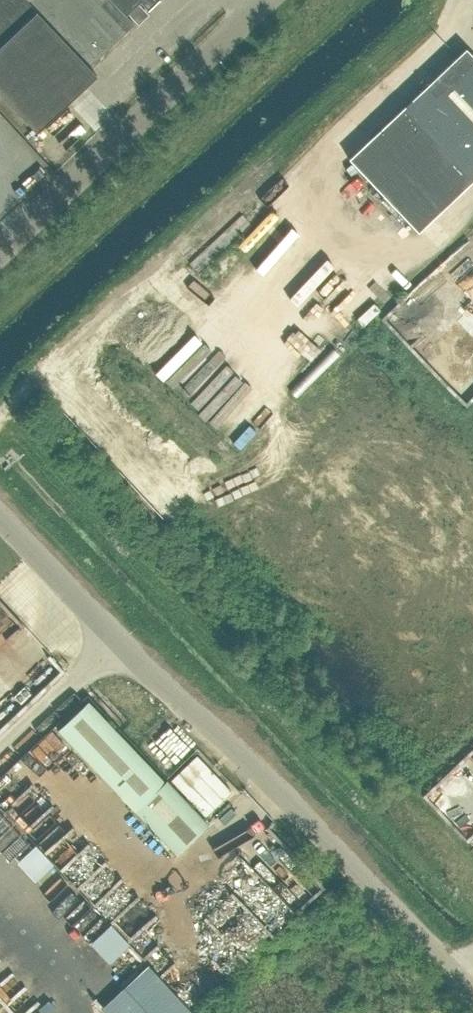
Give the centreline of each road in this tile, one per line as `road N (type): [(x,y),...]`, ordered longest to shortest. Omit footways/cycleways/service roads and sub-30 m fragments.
road 1 (unclassified): [(472,991),(0,511)]
road 2 (unclassified): [(0,254),(267,0)]

